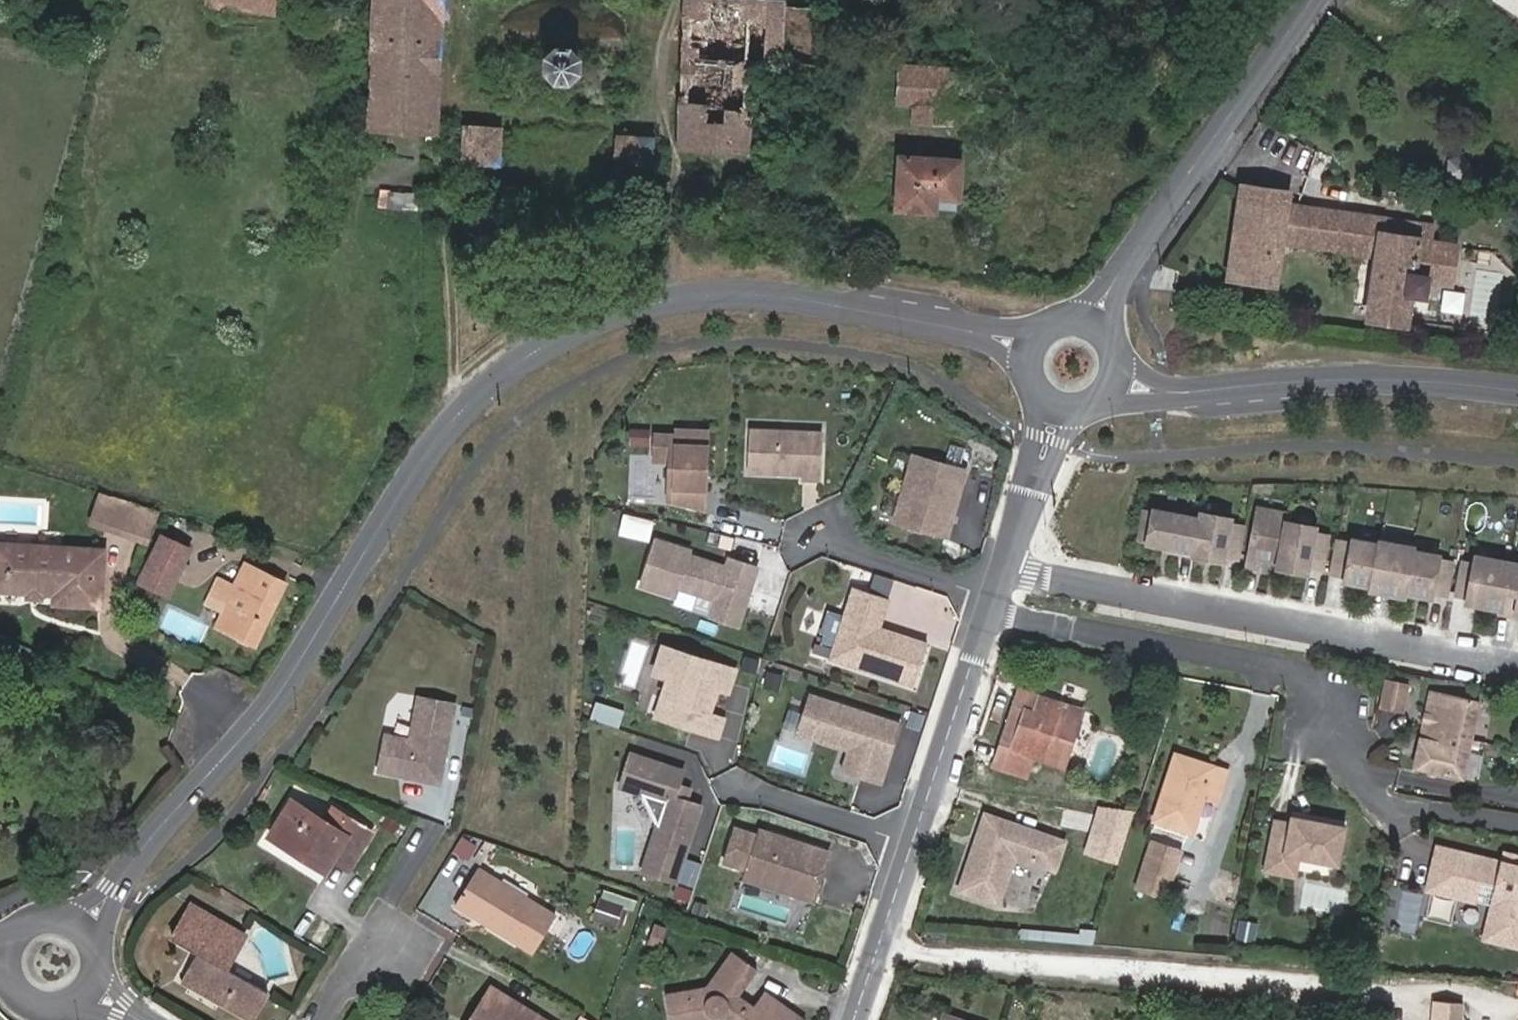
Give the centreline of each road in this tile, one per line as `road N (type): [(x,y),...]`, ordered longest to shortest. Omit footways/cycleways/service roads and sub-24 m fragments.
road 1 (tertiary): [(117,882),(277,696),(454,417),(560,335),(661,298),(752,292),(890,310),(1003,339),(1033,358)]
road 2 (residential): [(1005,569),(1517,671)]
road 3 (residential): [(879,948),(1372,985)]
road 4 (track): [(454,417),(440,162),(452,0)]
road 5 (tertiary): [(1517,393),(1377,382),(1121,388)]
road 6 (unclassified): [(1317,0),(1105,302),(1096,328)]
road 7 (residential): [(994,604),(1018,618),(1307,675),(1333,710)]
road 8 (residential): [(879,948),(994,604)]
road 9 (track): [(674,0),(662,68),(664,186)]
road 10 (residential): [(1005,569),(1048,440),(1067,416)]
road 11 (tertiary): [(12,951),(12,979),(27,1001),(53,1010),(90,993)]

